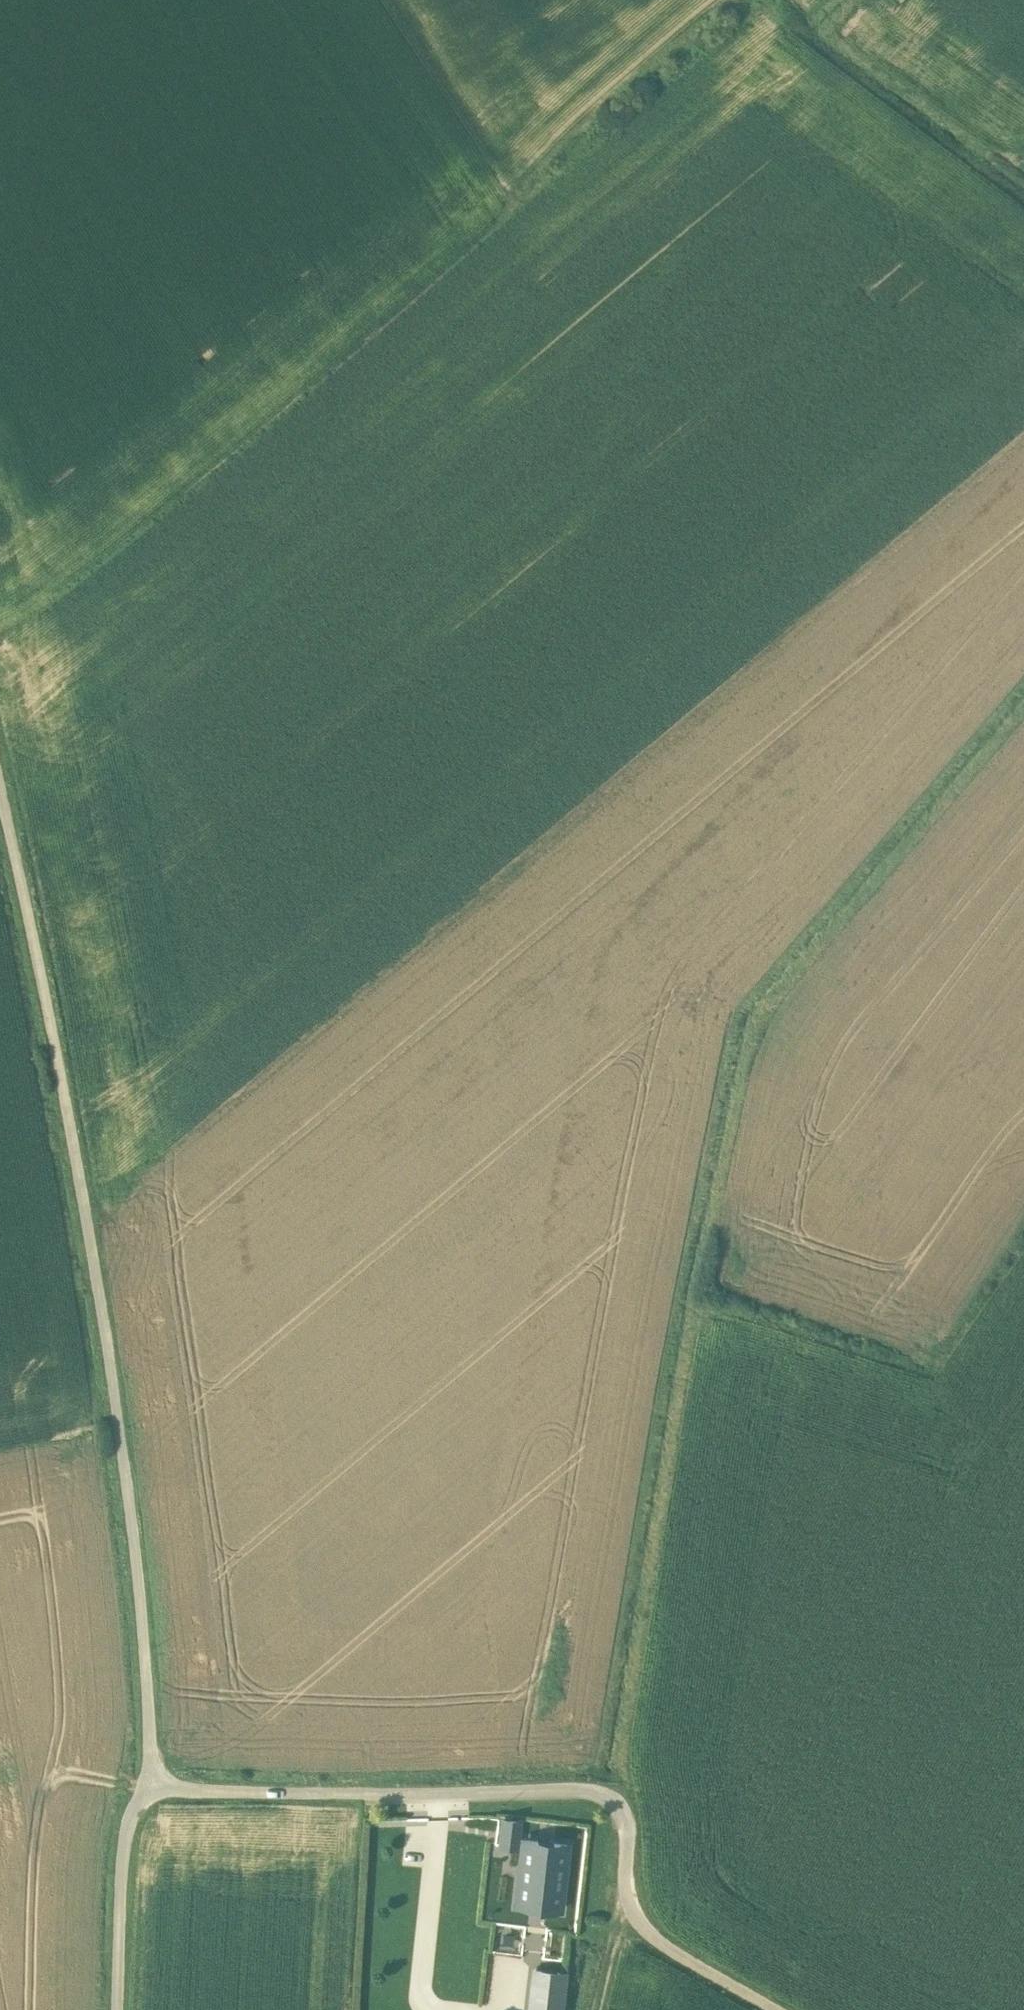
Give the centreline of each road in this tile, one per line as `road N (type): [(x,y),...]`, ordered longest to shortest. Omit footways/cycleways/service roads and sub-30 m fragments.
road 1 (unclassified): [(155,1789),(144,1605),(49,1000),(0,789)]
road 2 (unclassified): [(780,2009),(670,1946),(638,1916),(628,1885),(632,1822),(618,1797),(155,1789)]
road 3 (unclassified): [(155,1789),(141,1799),(125,1846),(120,2009)]

